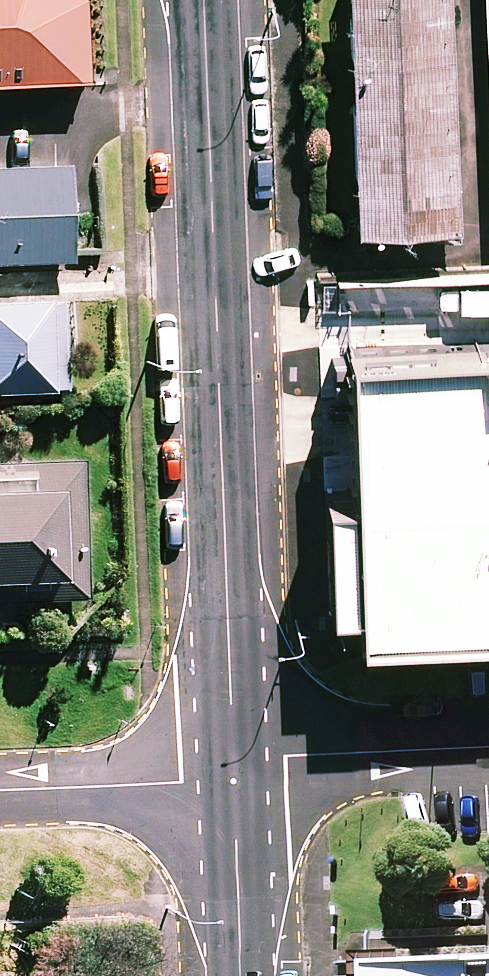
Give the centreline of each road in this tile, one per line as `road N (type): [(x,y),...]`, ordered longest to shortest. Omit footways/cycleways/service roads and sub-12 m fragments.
road 1 (tertiary): [(205,0),(233,769)]
road 2 (residential): [(488,746),(285,756),(233,769)]
road 3 (residential): [(233,769),(184,779),(0,787)]
road 4 (tertiary): [(233,769),(241,975)]

